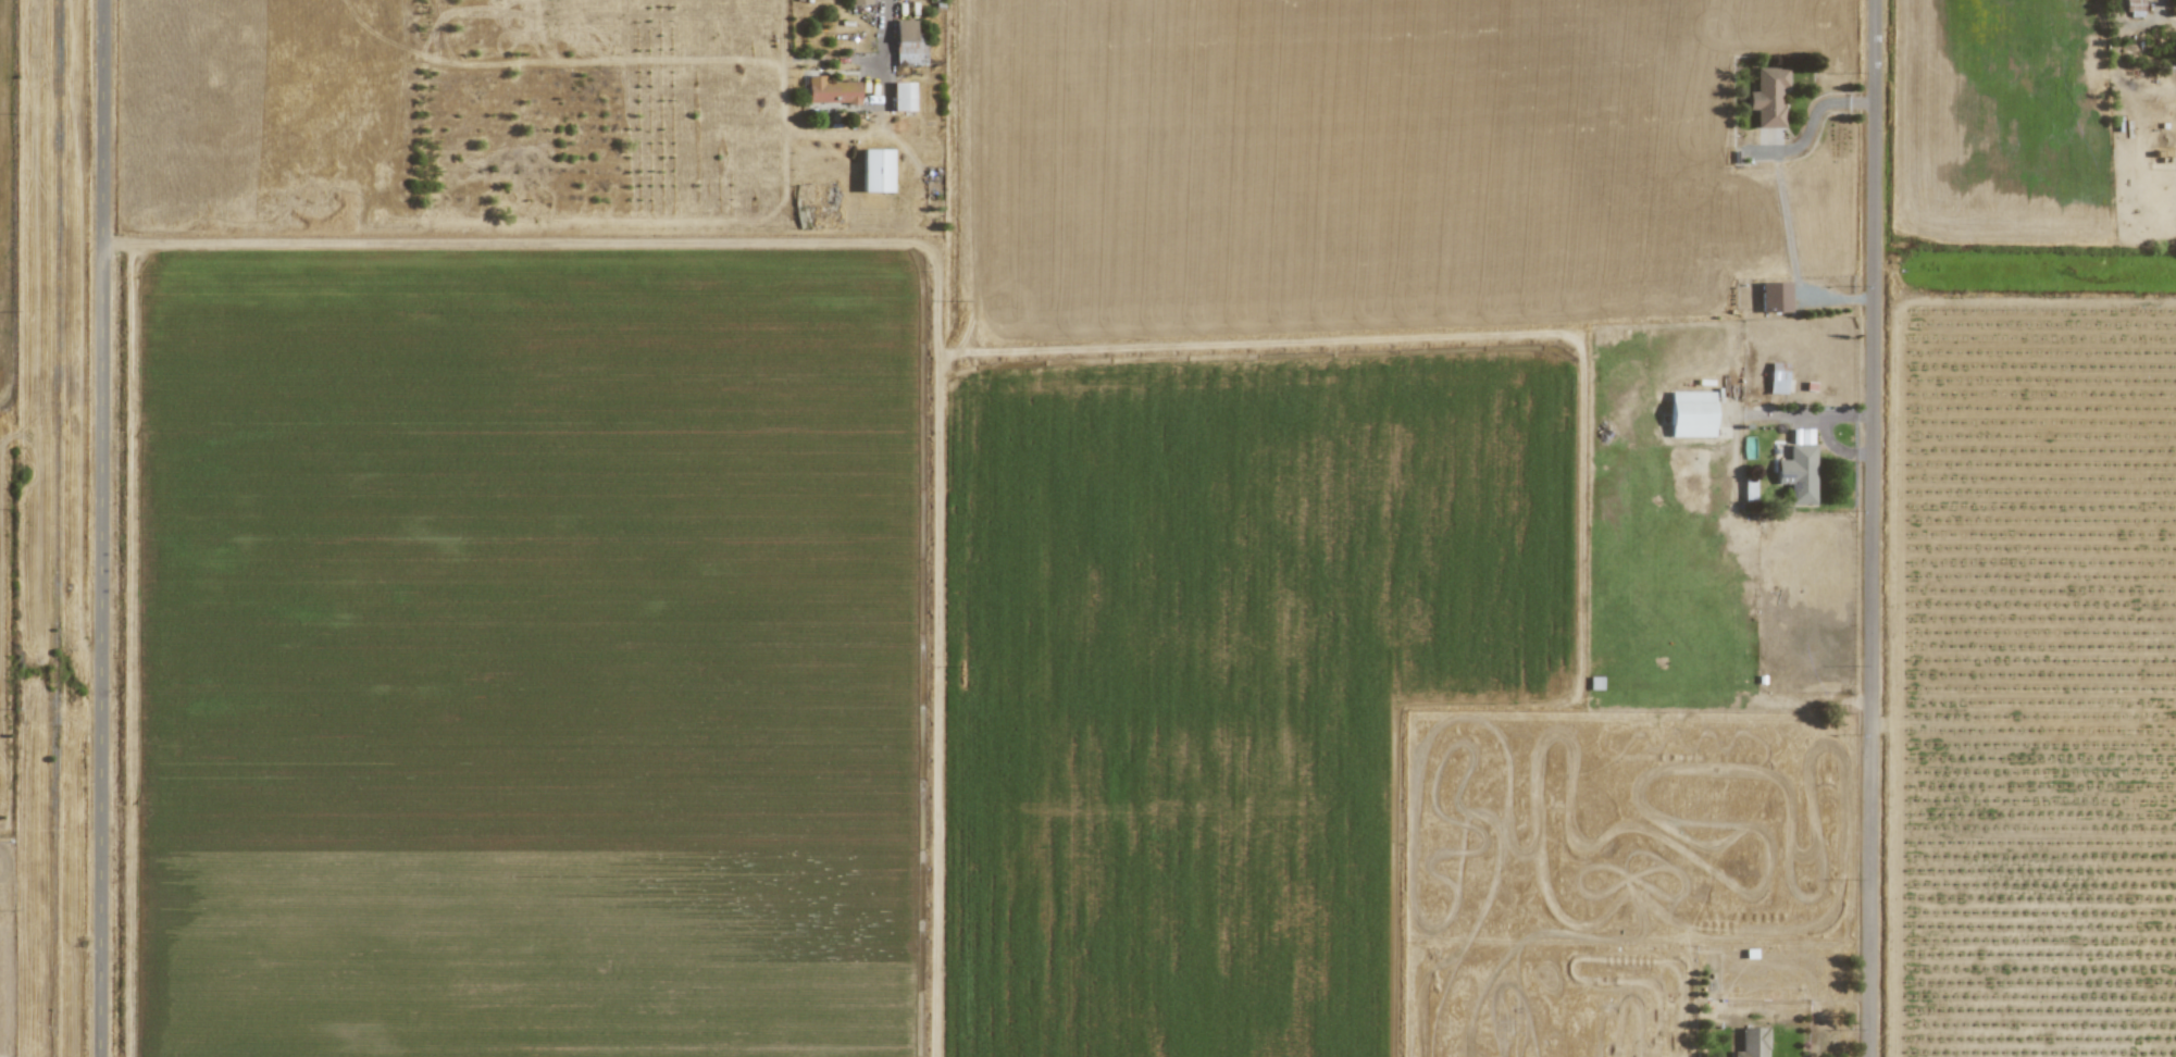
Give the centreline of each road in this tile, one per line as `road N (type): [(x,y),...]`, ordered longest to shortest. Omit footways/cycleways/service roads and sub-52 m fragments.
road 1 (residential): [(1872,1056),(1878,0)]
road 2 (residential): [(105,0),(101,1056)]

